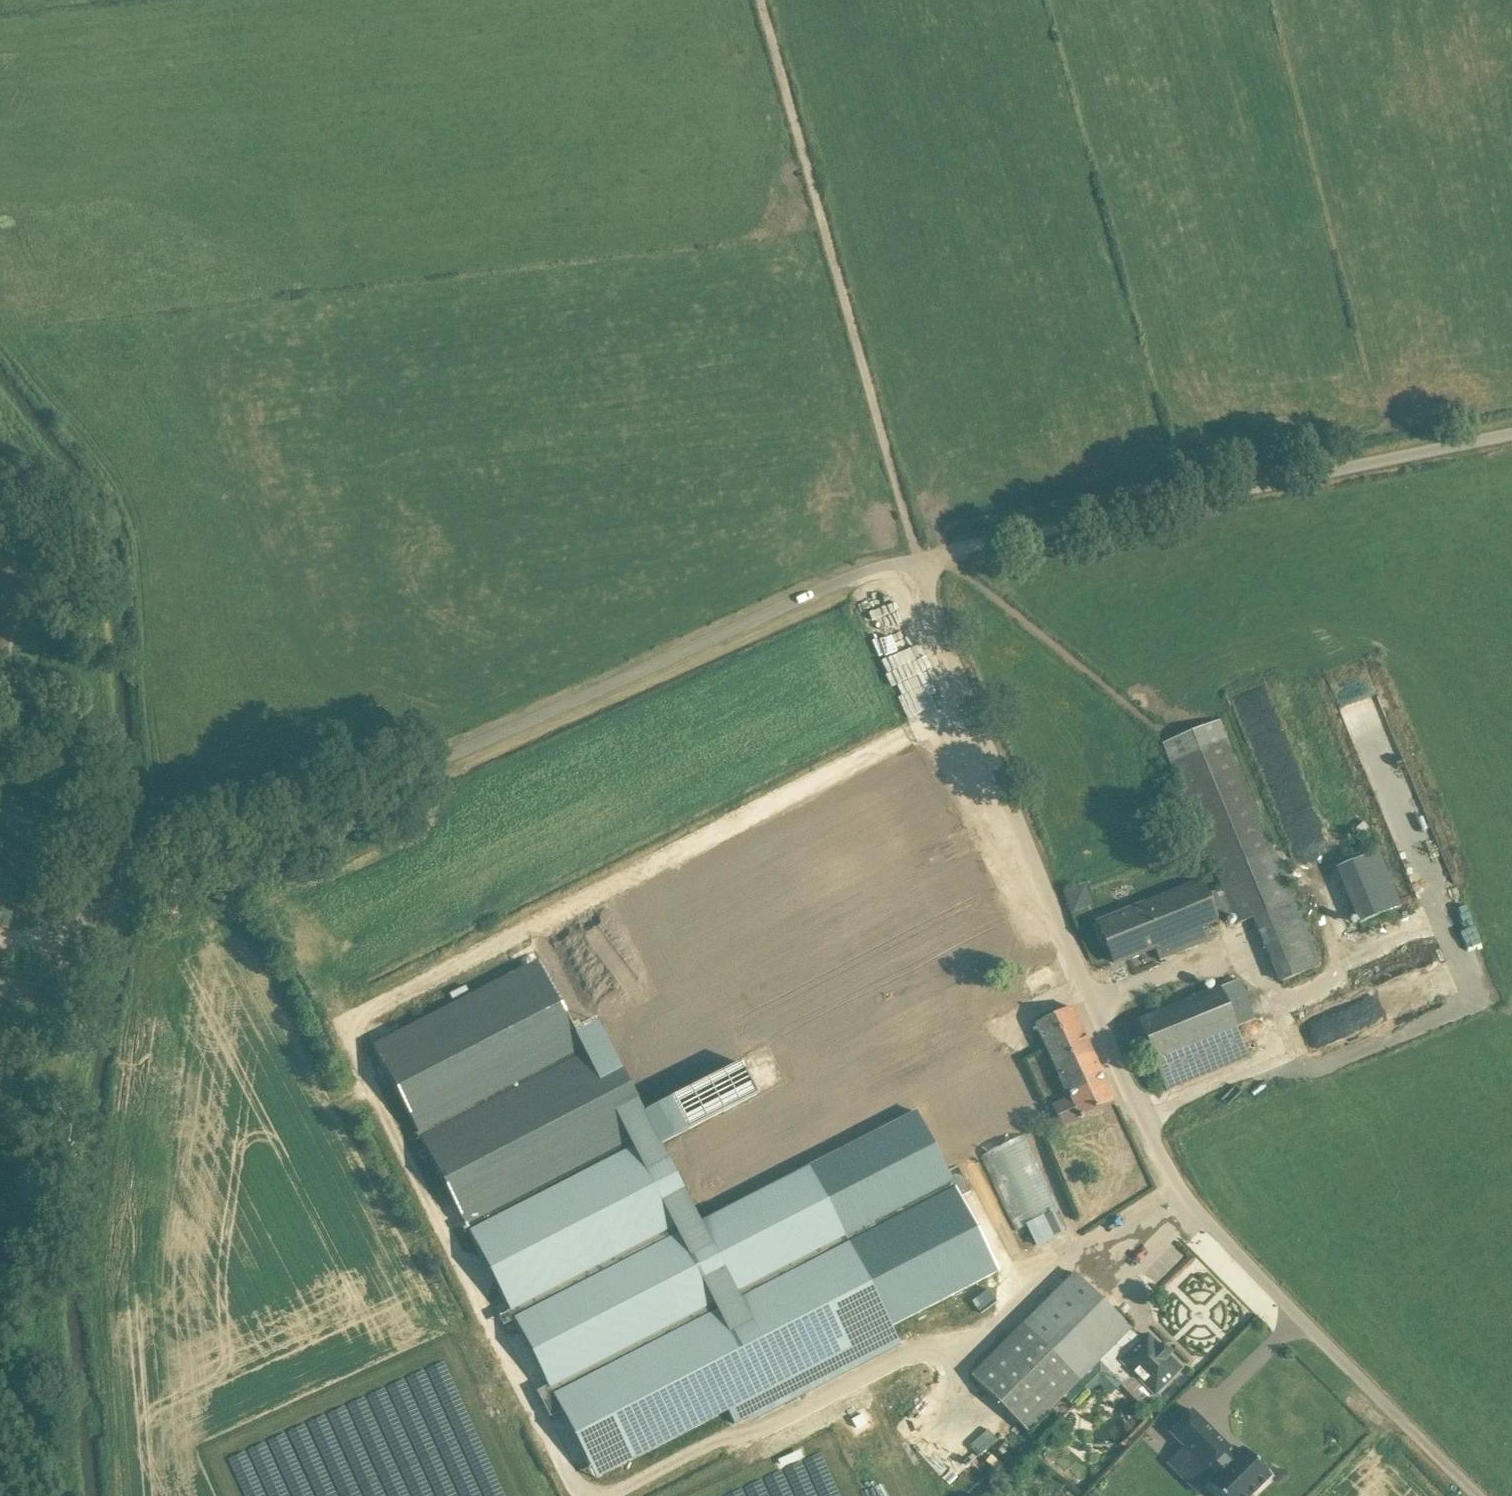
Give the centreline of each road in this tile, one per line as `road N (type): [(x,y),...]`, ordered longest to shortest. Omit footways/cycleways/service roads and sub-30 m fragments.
road 1 (unclassified): [(154,886),(857,577),(1511,436)]
road 2 (track): [(919,561),(757,0)]
road 3 (track): [(154,886),(69,927),(46,1060),(0,1084)]

